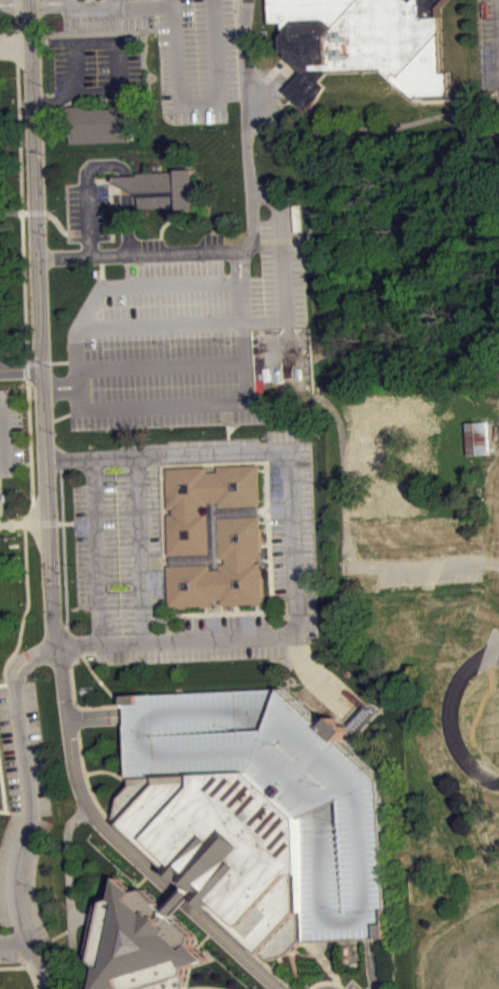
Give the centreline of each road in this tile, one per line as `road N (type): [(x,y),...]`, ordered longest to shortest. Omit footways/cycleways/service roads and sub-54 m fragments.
road 1 (residential): [(55,635),(26,0)]
road 2 (residential): [(252,207),(248,0)]

